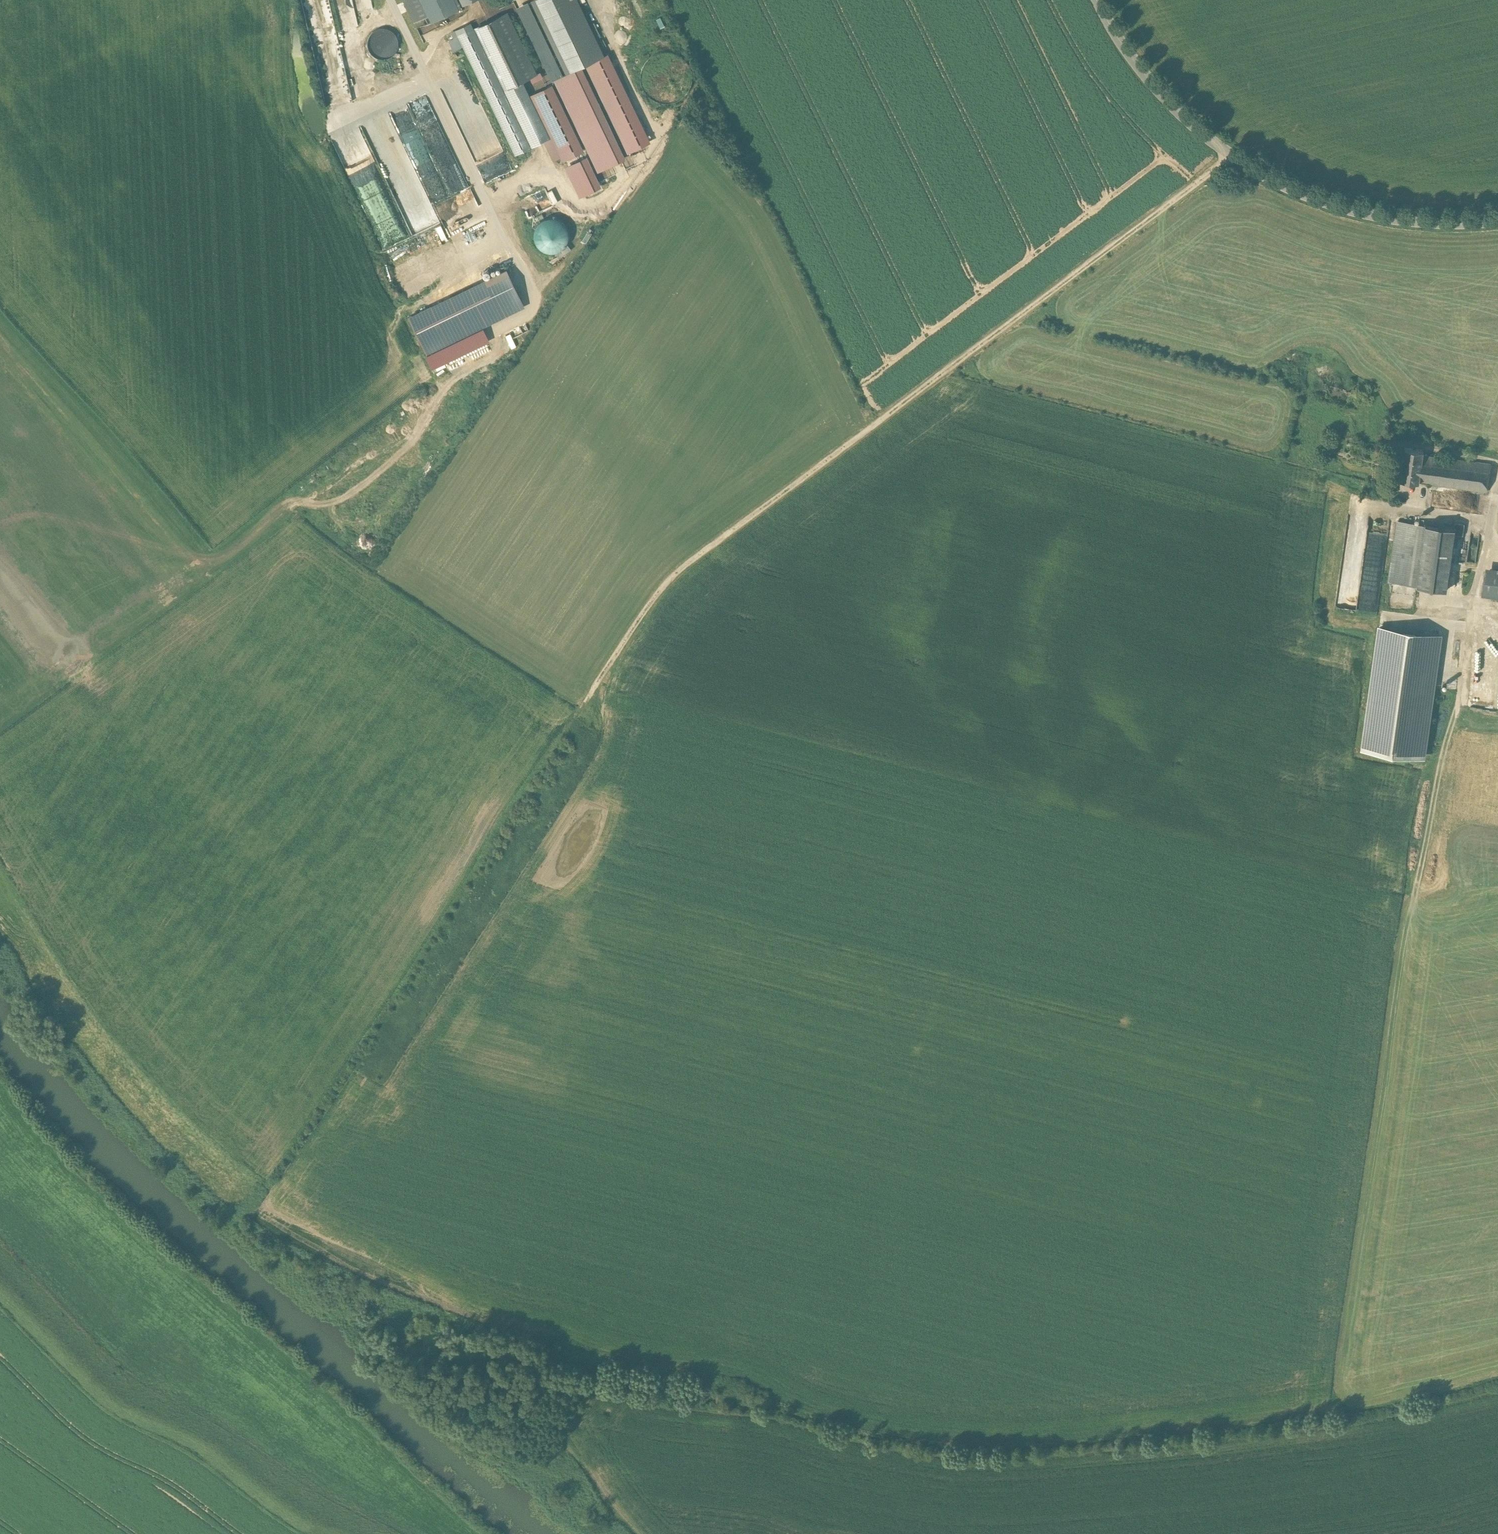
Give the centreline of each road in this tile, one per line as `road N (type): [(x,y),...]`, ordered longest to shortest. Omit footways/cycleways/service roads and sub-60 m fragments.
road 1 (track): [(1232,161),(667,578),(594,687)]
road 2 (tertiary): [(1497,220),(1412,223),(1363,214),(1232,161),(1158,92),(1097,0)]

